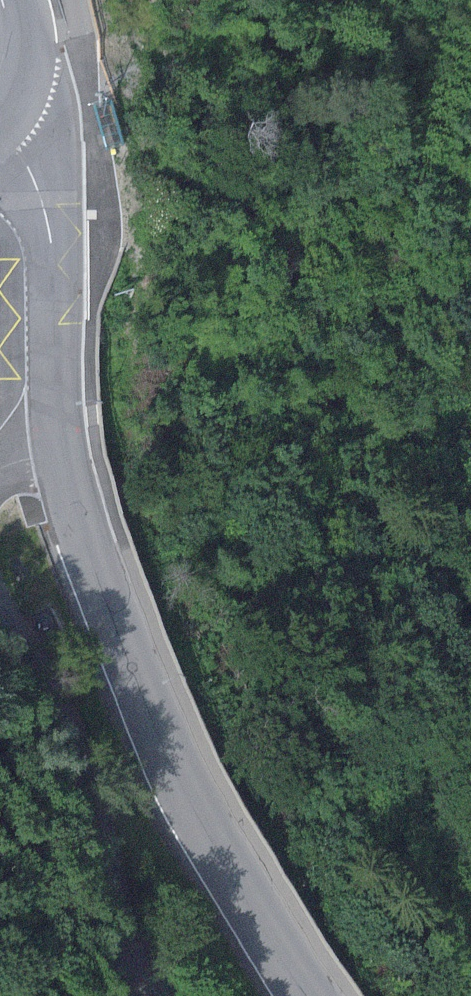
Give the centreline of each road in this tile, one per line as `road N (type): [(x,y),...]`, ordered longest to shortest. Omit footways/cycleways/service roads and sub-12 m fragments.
road 1 (tertiary): [(63,450),(102,589),(183,787),(308,995)]
road 2 (residential): [(0,623),(72,753),(141,995)]
road 3 (tertiary): [(0,118),(41,194),(51,247),(63,450)]

